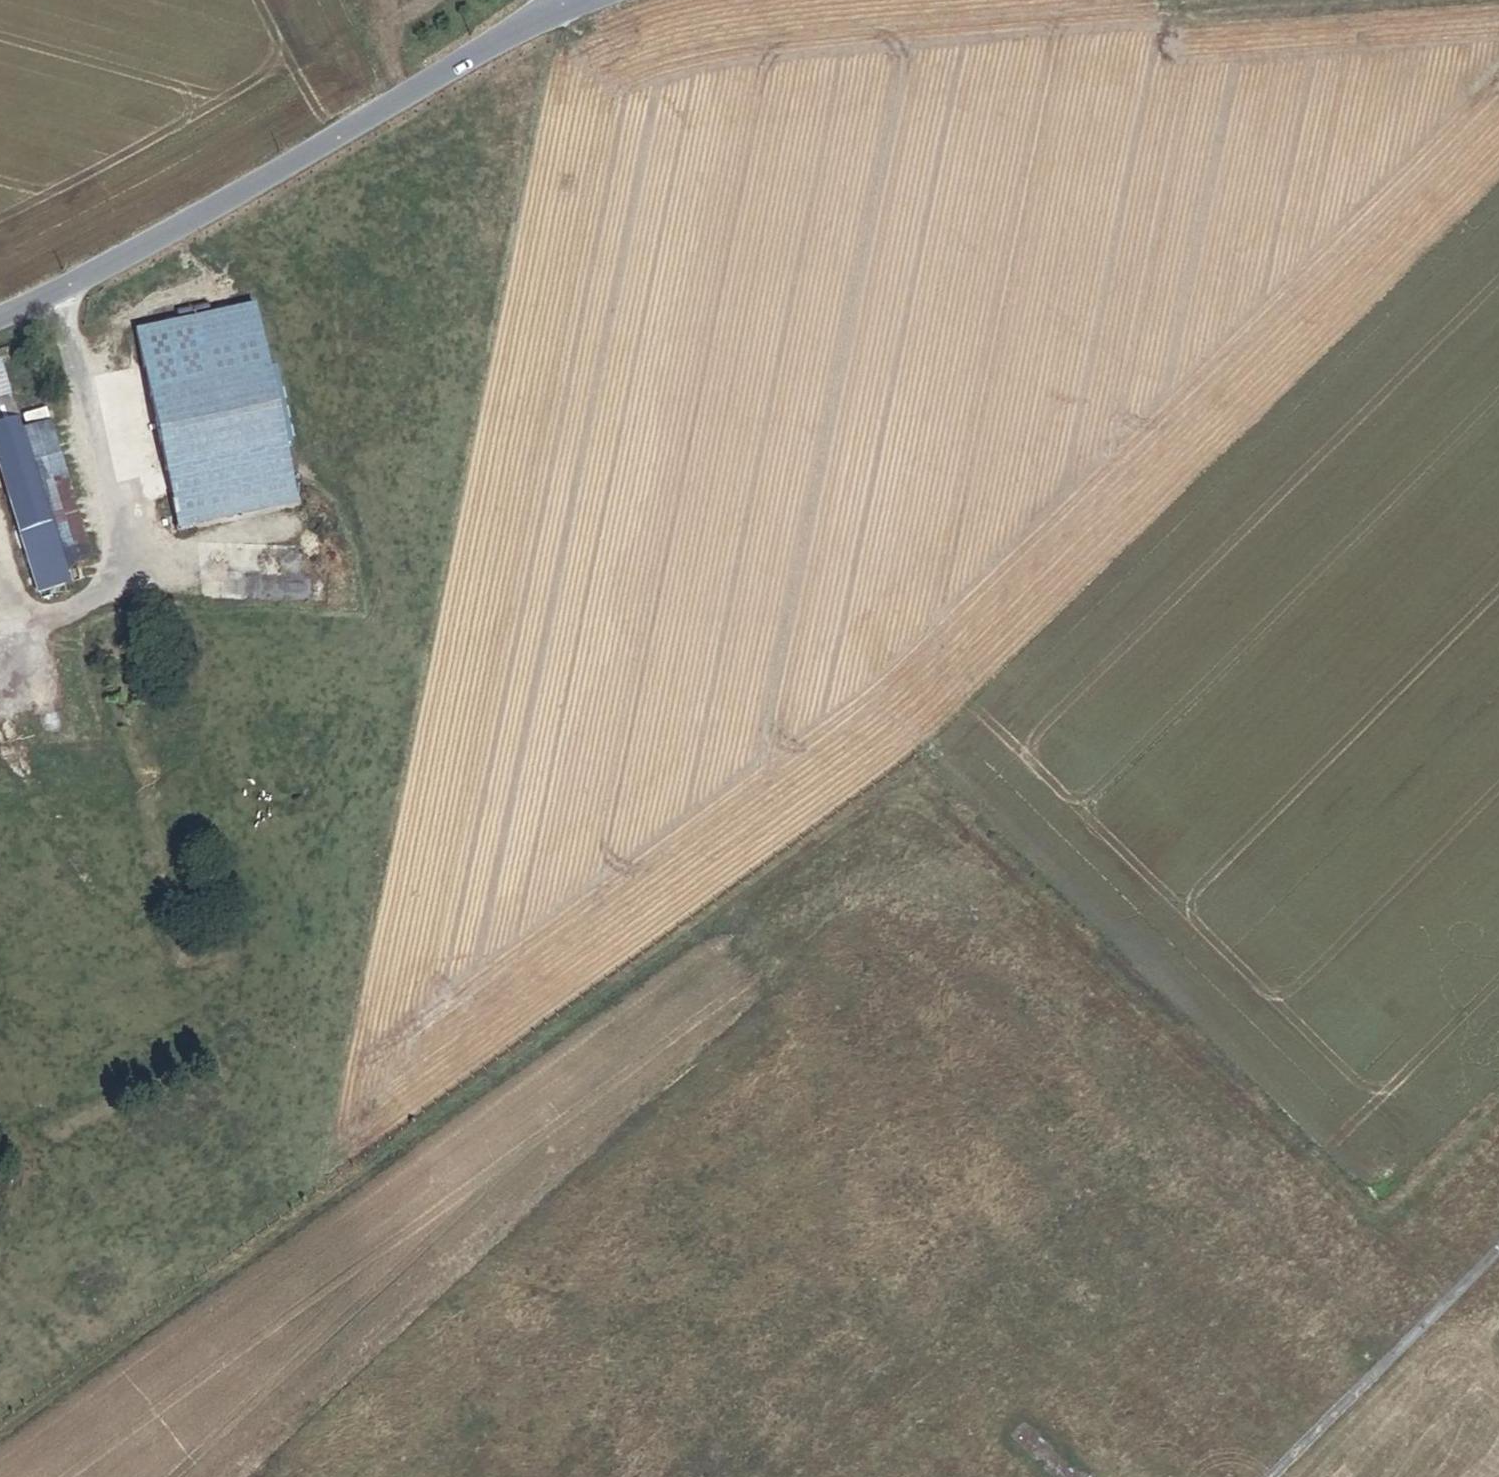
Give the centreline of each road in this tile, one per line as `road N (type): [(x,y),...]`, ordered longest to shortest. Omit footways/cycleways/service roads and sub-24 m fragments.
road 1 (unclassified): [(0,322),(55,298),(557,0)]

